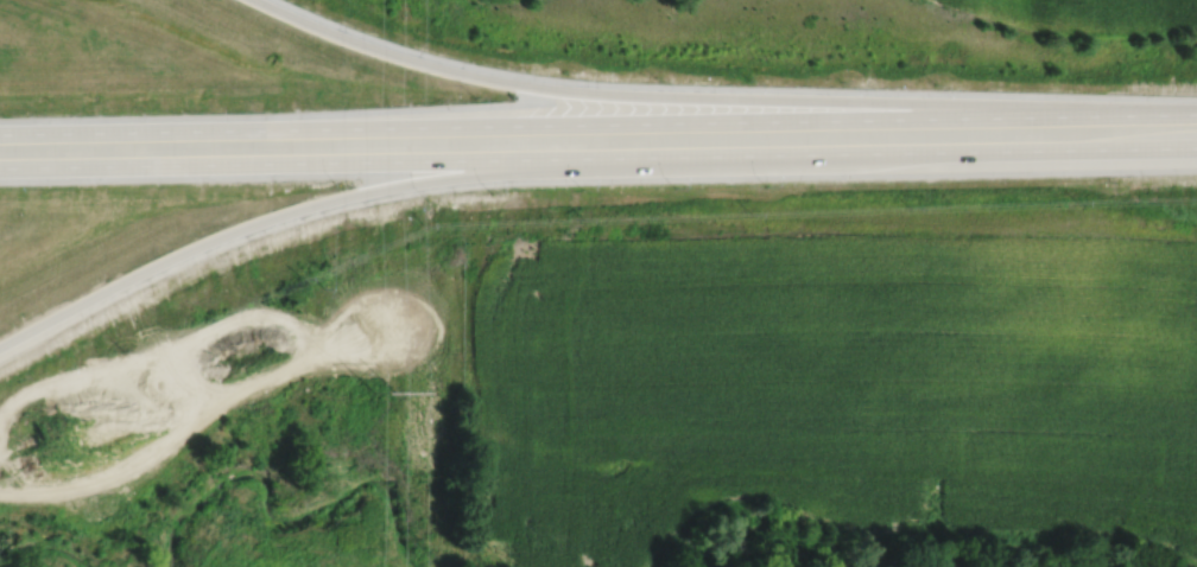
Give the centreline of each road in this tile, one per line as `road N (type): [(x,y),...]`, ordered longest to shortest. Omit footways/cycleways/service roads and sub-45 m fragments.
road 1 (trunk): [(1196,112),(552,91),(398,57),(256,0)]
road 2 (primary): [(1196,113),(329,128)]
road 3 (trunk): [(0,347),(211,240),(337,198),(494,171),(829,154)]
road 4 (primary): [(247,164),(975,152)]
road 5 (primary): [(329,128),(0,133)]
road 6 (primary): [(0,167),(247,164)]
road 7 (primary): [(975,152),(1190,147)]

